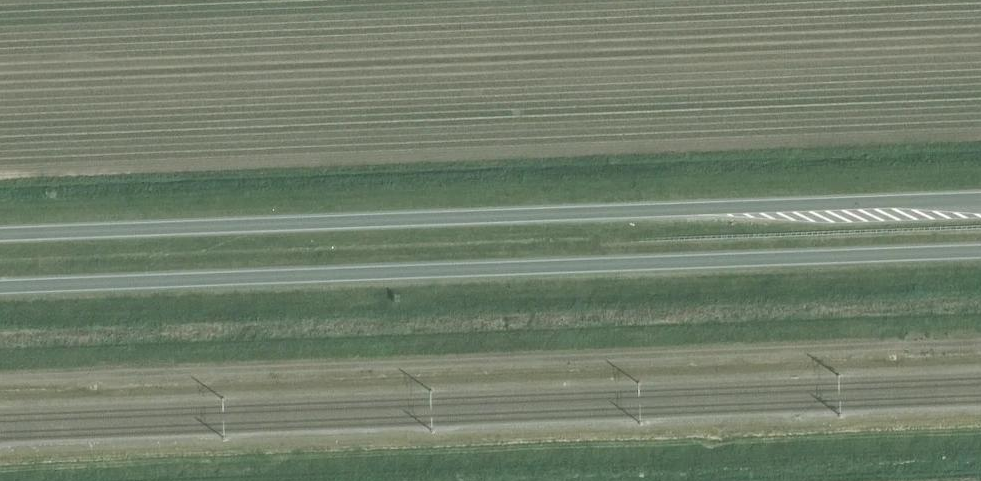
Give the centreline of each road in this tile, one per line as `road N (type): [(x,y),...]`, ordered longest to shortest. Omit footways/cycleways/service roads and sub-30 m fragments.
road 1 (track): [(0,380),(980,343)]
road 2 (trunk): [(0,286),(980,249)]
road 3 (trunk): [(980,199),(0,234)]

